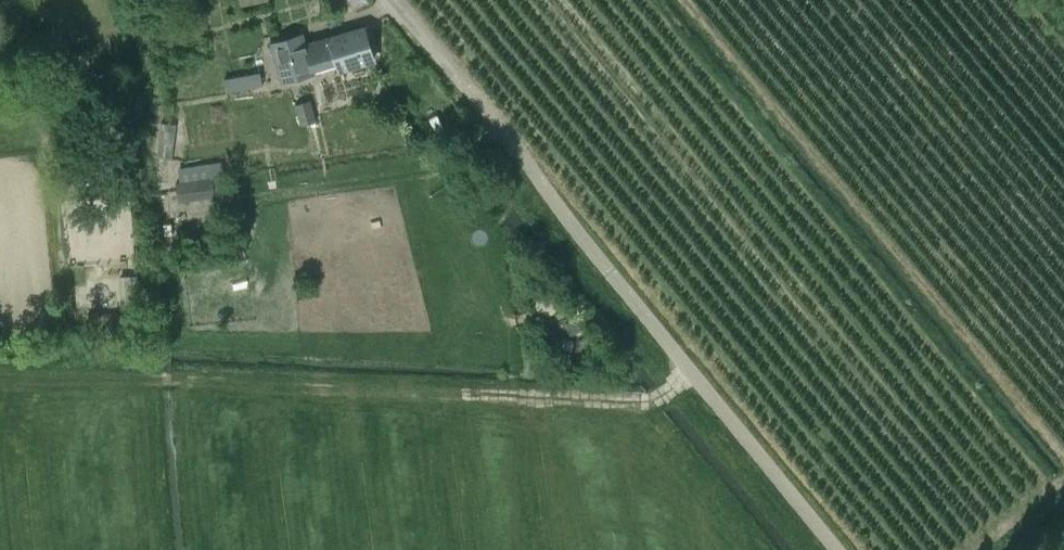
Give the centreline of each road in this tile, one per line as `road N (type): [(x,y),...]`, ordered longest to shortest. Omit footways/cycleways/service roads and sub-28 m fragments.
road 1 (unclassified): [(391,0),(837,549)]
road 2 (track): [(79,378),(651,404),(693,374)]

